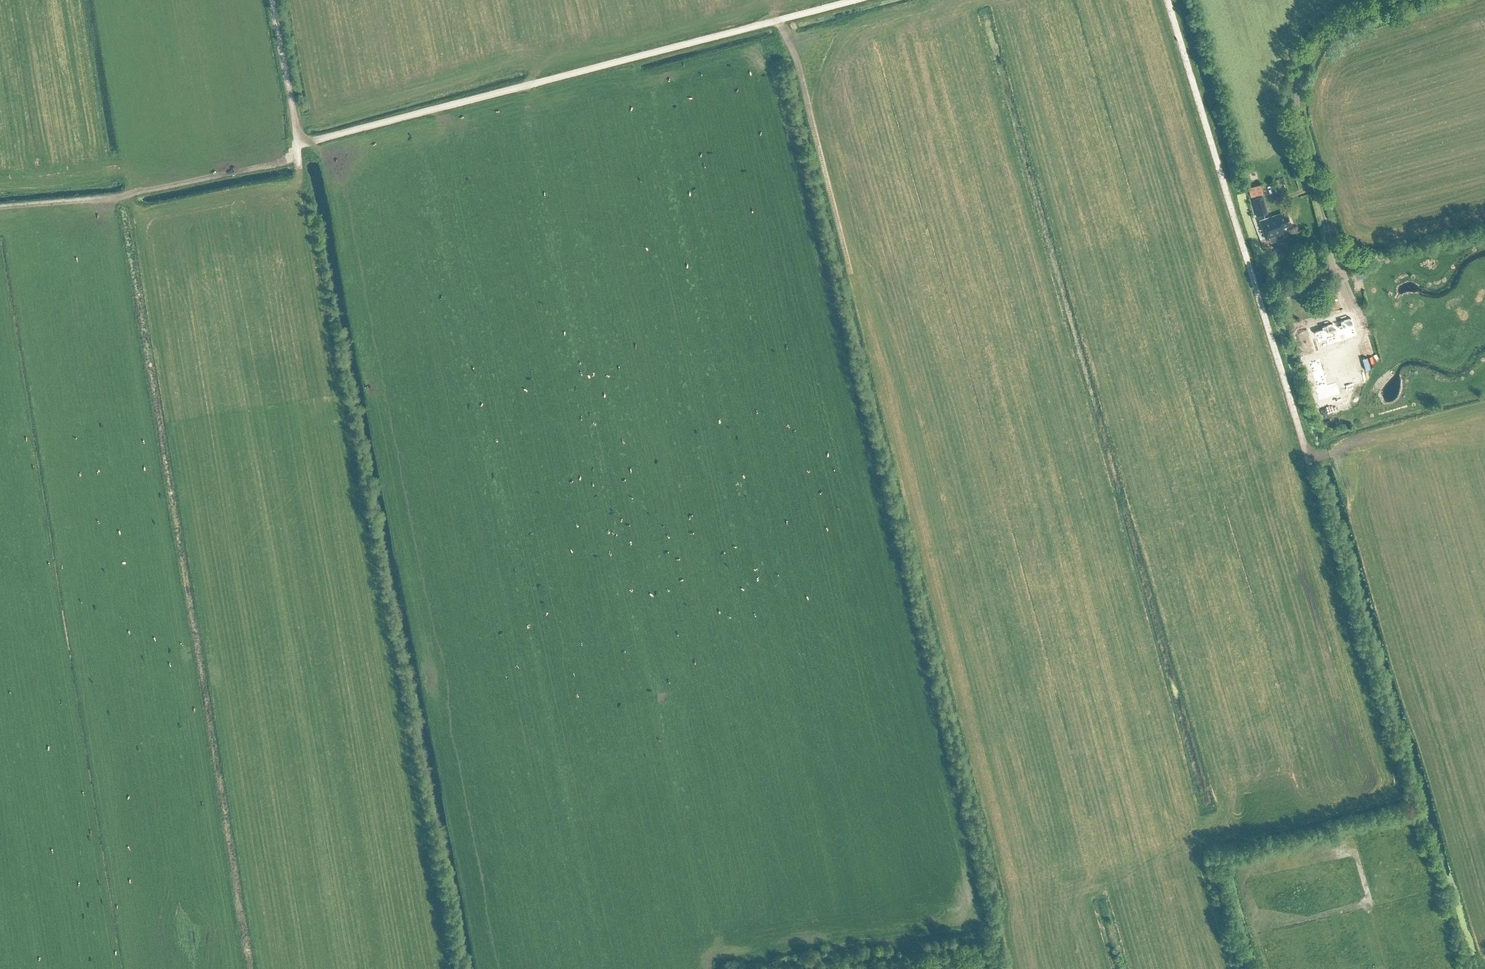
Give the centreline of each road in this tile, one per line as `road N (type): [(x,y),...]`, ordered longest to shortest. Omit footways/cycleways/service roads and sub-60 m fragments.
road 1 (unclassified): [(1388,0),(1328,31),(1299,82),(1300,131),(1336,266)]

